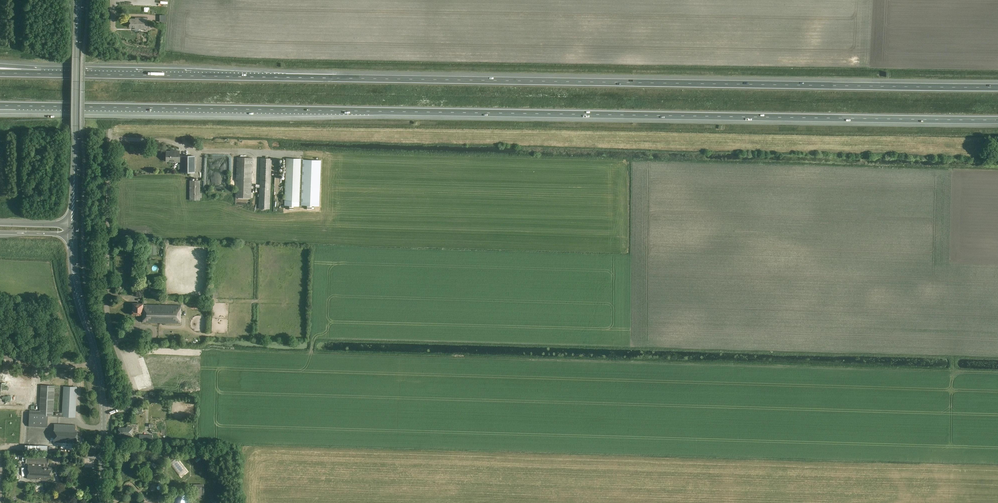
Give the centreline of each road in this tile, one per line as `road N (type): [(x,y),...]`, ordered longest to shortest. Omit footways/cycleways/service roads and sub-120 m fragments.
road 1 (motorway): [(17,107),(997,119)]
road 2 (motorway): [(997,87),(41,74)]
road 3 (unclassified): [(104,412),(128,407),(133,394),(108,316),(109,130)]
road 4 (tertiary): [(73,225),(77,0)]
road 5 (tertiary): [(104,412),(72,234)]

